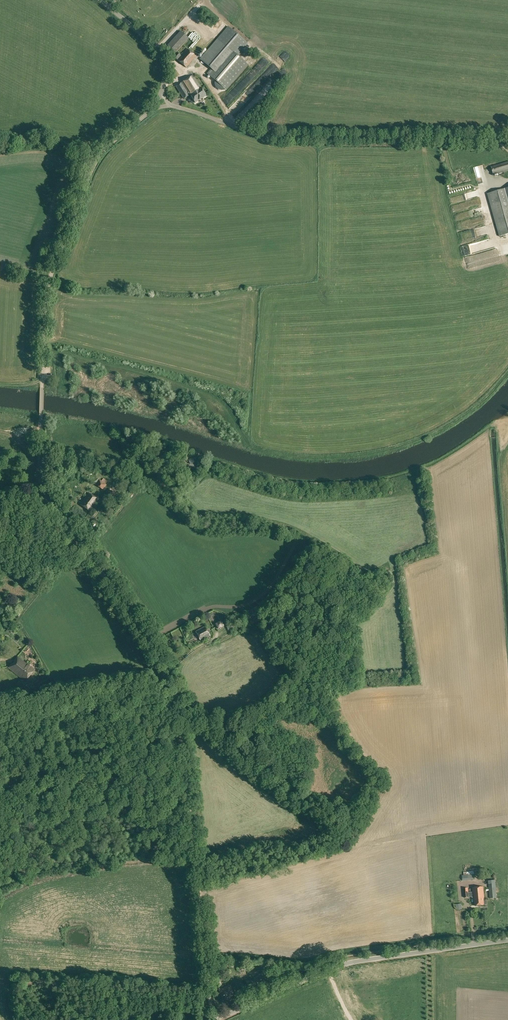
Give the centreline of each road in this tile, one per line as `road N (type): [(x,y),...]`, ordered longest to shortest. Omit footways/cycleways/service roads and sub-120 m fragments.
road 1 (unclassified): [(173,687),(46,497),(40,463),(48,283),(101,156),(154,108)]
road 2 (unclassified): [(174,106),(271,137),(491,141),(507,149)]
road 3 (unclassified): [(173,687),(215,1019)]
road 4 (unclassified): [(215,1019),(335,966),(507,941)]
road 5 (track): [(173,687),(0,714)]
road 6 (unclassified): [(161,96),(161,54),(102,0)]

